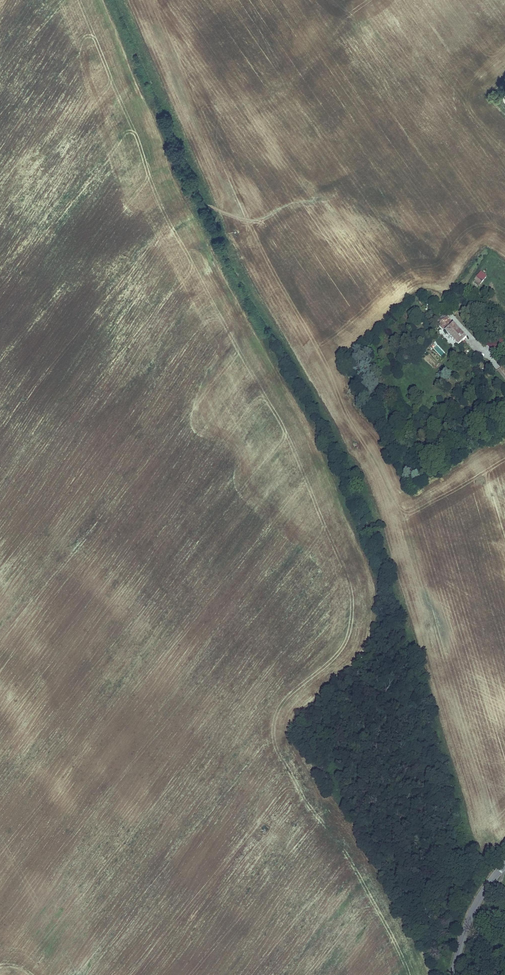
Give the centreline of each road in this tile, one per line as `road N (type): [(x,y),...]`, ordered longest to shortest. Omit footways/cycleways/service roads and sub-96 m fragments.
road 1 (tertiary): [(452,974),(474,909),(504,864)]

